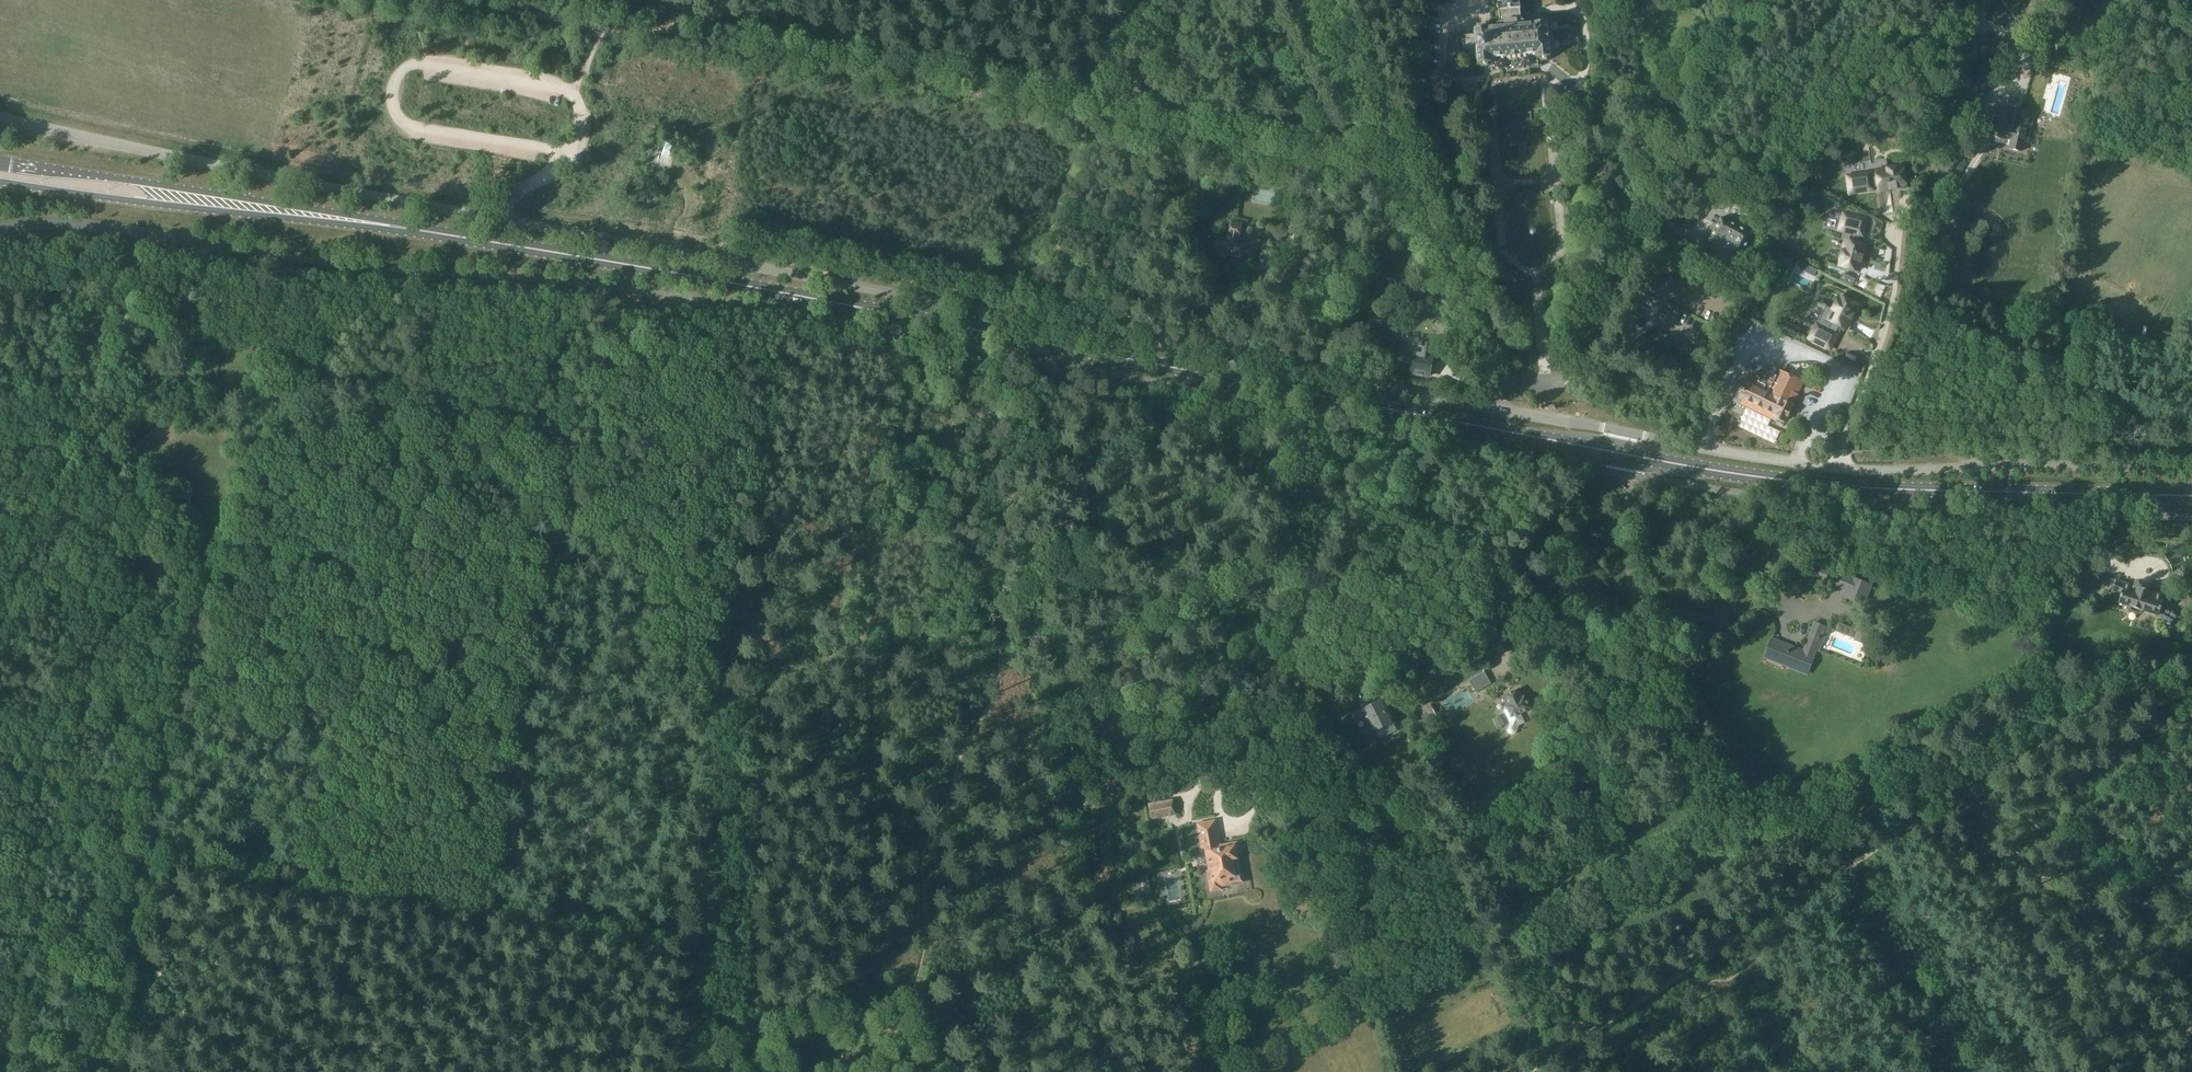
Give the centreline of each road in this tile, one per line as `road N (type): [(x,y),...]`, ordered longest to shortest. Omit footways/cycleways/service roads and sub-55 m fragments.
road 1 (unclassified): [(0,114),(377,197),(1742,455),(1832,469),(2191,468)]
road 2 (primary): [(2191,495),(1823,488),(424,231)]
road 3 (unclassified): [(2191,521),(1904,521),(1713,492),(1189,387)]
road 4 (track): [(362,886),(156,856),(226,480),(0,437)]
road 5 (track): [(880,332),(861,634),(767,680),(753,708),(756,1071)]
road 6 (track): [(323,1071),(362,886),(667,941),(639,1071)]
road 7 (track): [(447,0),(976,99)]
road 8 (track): [(1961,795),(1525,1071)]
road 9 (track): [(1278,747),(1223,661),(1142,576),(1109,523),(1108,489),(1121,469),(1166,438),(1189,387)]
road 10 (track): [(1462,456),(1381,541),(1350,648),(1364,684),(1385,682),(1450,638),(1490,589)]
road 11 (primary): [(424,231),(0,162)]
road 12 (primary): [(0,180),(424,231)]
road 13 (track): [(861,634),(897,976)]
road 14 (track): [(1970,791),(2151,670),(2191,684)]
road 15 (track): [(226,480),(202,347),(207,243)]
road 16 (track): [(1267,722),(1217,767),(1220,813),(1228,822),(1246,819),(1267,788),(1278,747)]
road 17 (track): [(156,856),(107,1071)]
road 18 (track): [(1503,661),(1490,589),(1491,501),(1462,456)]
road 19 (unclassified): [(207,243),(77,224),(0,228)]
road 20 (track): [(1352,0),(1341,19),(1344,43),(1400,156)]
road 21 (track): [(1129,0),(1079,124)]

